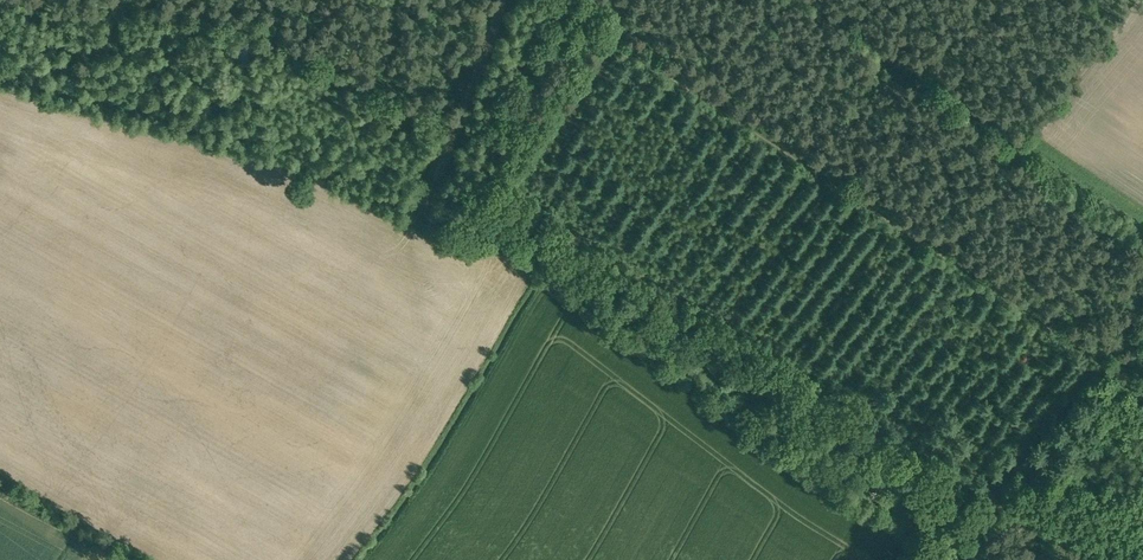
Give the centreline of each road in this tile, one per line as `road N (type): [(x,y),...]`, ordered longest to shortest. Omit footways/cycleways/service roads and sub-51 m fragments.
road 1 (track): [(1142,429),(825,165),(696,121),(553,0)]

